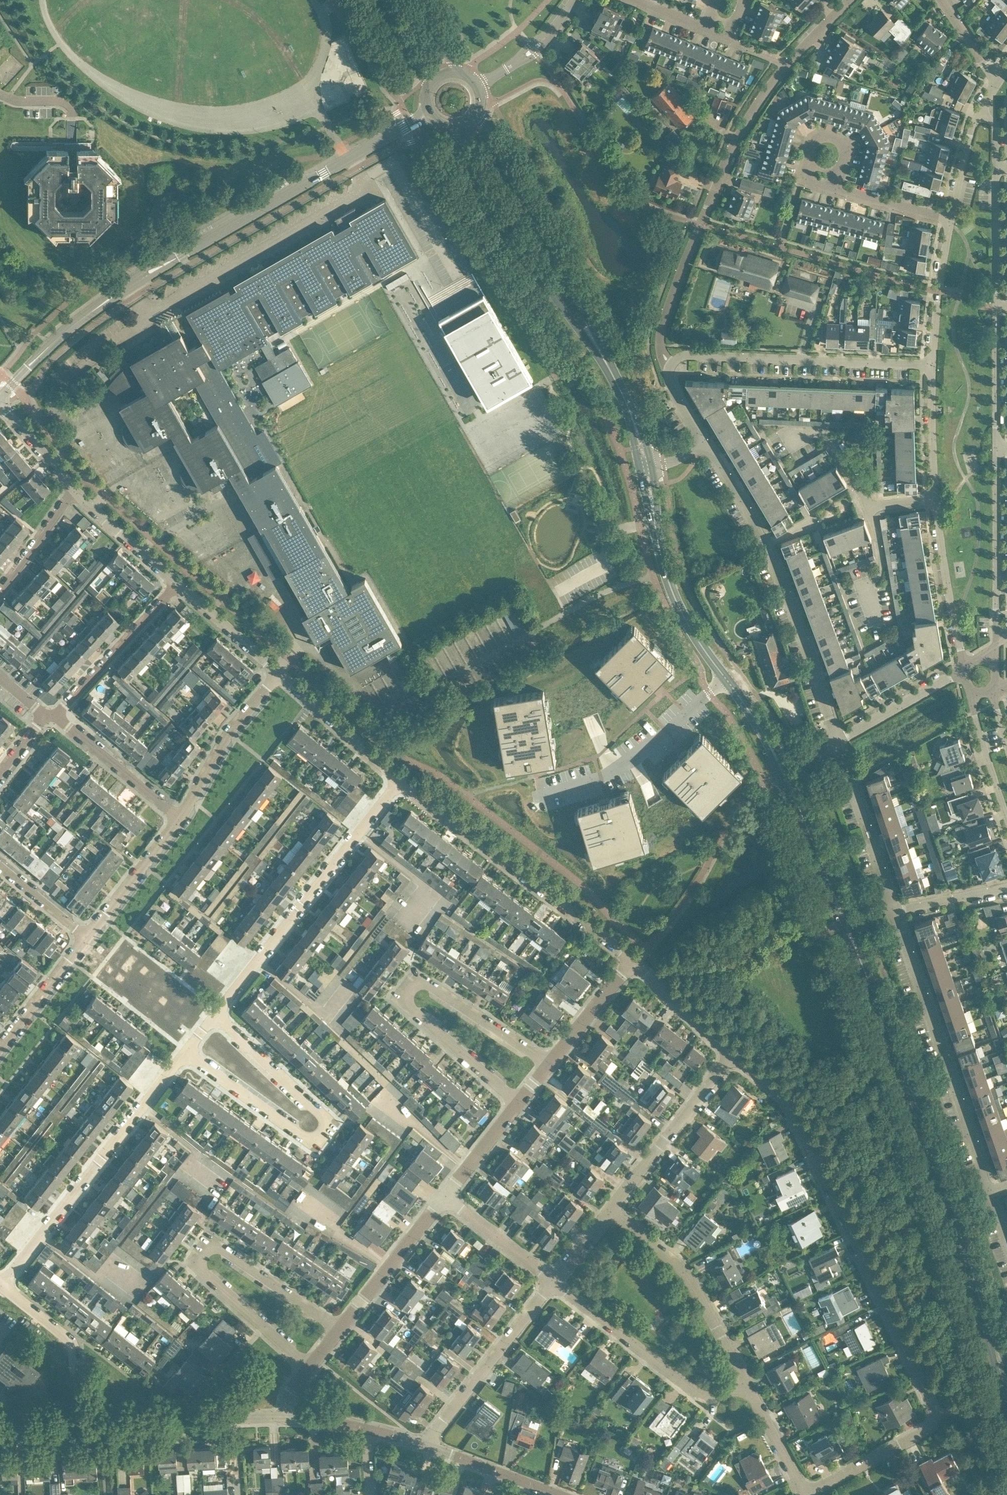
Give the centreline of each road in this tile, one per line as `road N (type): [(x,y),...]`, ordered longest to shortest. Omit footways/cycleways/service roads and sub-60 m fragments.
road 1 (secondary): [(1004,1376),(932,1146),(791,789),(673,592),(646,467)]
road 2 (residential): [(807,1494),(926,1431),(935,1411),(791,1108),(732,1053)]
road 3 (unclassified): [(0,397),(51,343),(129,284),(430,112)]
road 4 (residential): [(670,365),(662,328),(738,136),(756,103),(849,0)]
road 5 (residential): [(836,740),(763,543),(704,443)]
road 6 (residential): [(215,1015),(321,1116),(320,1133),(303,1136),(186,1053)]
road 7 (residential): [(520,1103),(414,1011),(409,994),(432,987),(550,1064)]
road 8 (residential): [(340,1330),(223,1251),(205,1254),(205,1272),(309,1369)]
road 9 (residential): [(215,1015),(400,779)]
road 10 (residential): [(635,962),(400,779)]
road 11 (residential): [(1,1284),(186,1053)]
road 12 (residential): [(986,1192),(894,911)]
road 13 (secondary): [(450,126),(511,232),(599,350)]
road 14 (secondary): [(599,350),(478,111)]
road 15 (residential): [(670,365),(689,354),(932,365)]
road 16 (residential): [(745,1382),(718,1397),(699,1396),(554,1283)]
road 17 (residential): [(745,1382),(693,1284),(610,1211)]
road 18 (residential): [(424,1447),(554,1283)]
road 19 (unclassified): [(79,1429),(286,1419)]
road 20 (residential): [(610,1211),(732,1053)]
road 21 (residential): [(997,640),(996,448)]
road 22 (residential): [(55,717),(179,585)]
road 23 (residential): [(79,1429),(77,1353),(1,1284)]
road 24 (residential): [(178,819),(230,729),(278,672)]
road 25 (residential): [(340,1330),(445,1199)]
road 26 (residential): [(936,500),(964,665)]
road 27 (residential): [(400,779),(278,672)]
road 28 (residential): [(178,819),(55,717)]
road 29 (residential): [(87,939),(178,819)]
road 30 (residential): [(949,220),(932,365)]
road 31 (residential): [(963,669),(836,740)]
road 32 (residential): [(996,309),(997,168)]
road 33 (residential): [(179,585),(75,490)]
road 34 (residential): [(996,448),(996,309)]
road 35 (residential): [(0,1047),(87,939)]
road 36 (unclassified): [(424,1447),(554,1494)]
road 37 (residential): [(554,1283),(445,1199)]
road 38 (residential): [(932,365),(936,500)]
road 39 (residential): [(732,1053),(635,962)]
road 40 (residential): [(550,1064),(635,962)]
road 41 (residential): [(278,672),(179,585)]
road 42 (residential): [(75,490),(0,594)]
road 43 (residential): [(807,1494),(745,1382)]
road 44 (residential): [(970,696),(1006,817)]
road 45 (residential): [(783,439),(829,437),(868,507)]
road 46 (secondary): [(646,467),(599,350)]
road 47 (residential): [(445,1199),(520,1103)]
road 48 (residential): [(872,624),(882,570),(868,507)]

